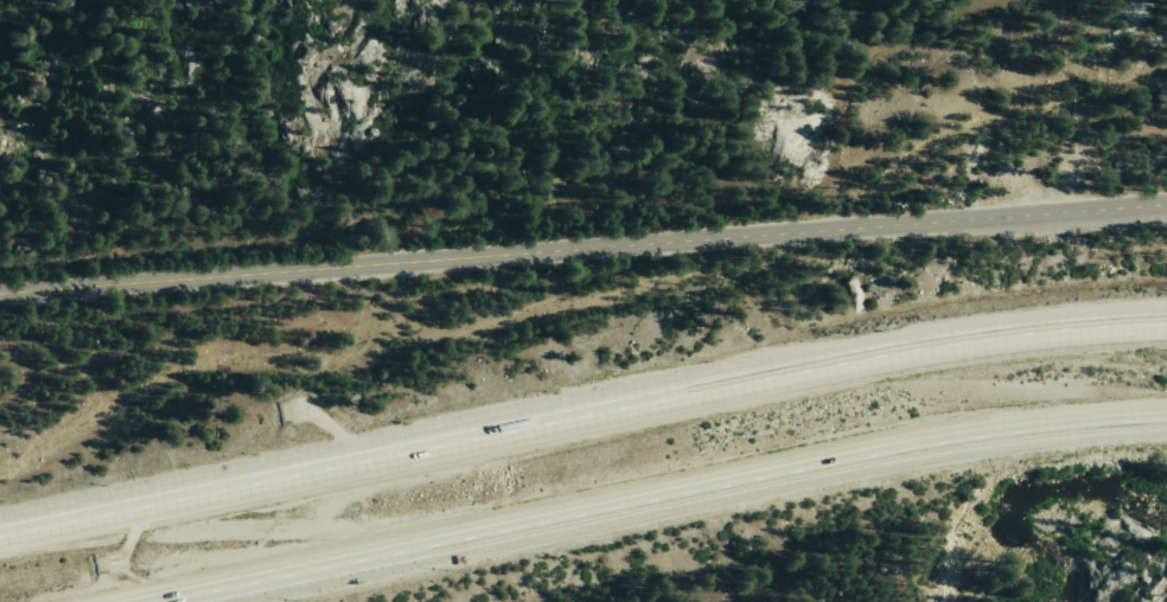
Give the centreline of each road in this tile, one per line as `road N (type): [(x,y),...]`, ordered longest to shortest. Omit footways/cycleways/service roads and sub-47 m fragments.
road 1 (motorway): [(1166,327),(816,366),(0,533)]
road 2 (tertiary): [(0,296),(1166,204)]
road 3 (motorway): [(195,601),(1001,441),(1166,438)]

